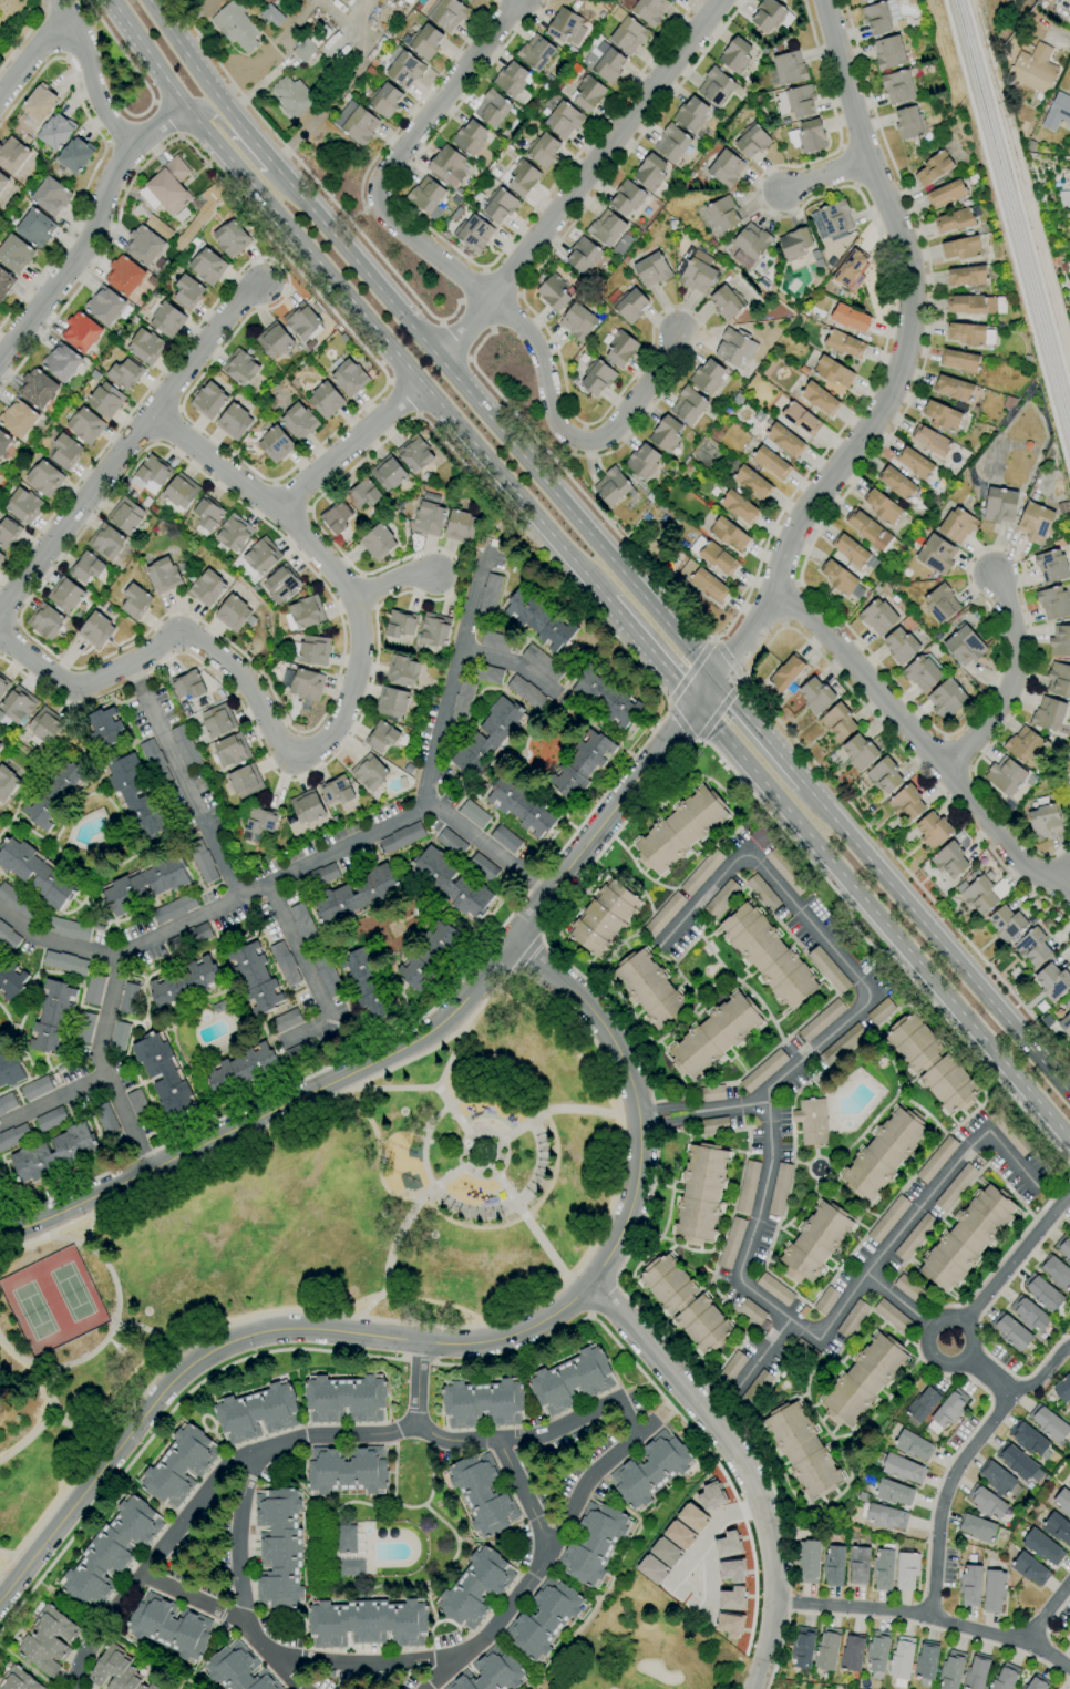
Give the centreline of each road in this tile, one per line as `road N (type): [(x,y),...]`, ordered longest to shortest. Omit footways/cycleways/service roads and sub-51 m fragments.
road 1 (residential): [(510,944),(596,1017),(638,1119),(629,1206),(594,1280),(545,1329),(482,1347),(261,1332),(209,1352),(173,1381),(0,1600)]
road 2 (residential): [(658,946),(745,855),(868,996),(767,1089),(770,1158),(739,1270),(745,1286),(817,1340),(988,1130),(1040,1191)]
road 3 (residential): [(389,1433),(414,1424),(445,1440),(501,1440),(547,1548),(534,1578),(459,1658),(268,1655),(239,1611),(238,1534),(250,1461),(309,1436),(389,1433)]
road 4 (tertiary): [(0,1233),(54,1222),(425,1033),(476,986),(696,703)]
road 5 (residential): [(0,635),(70,690),(182,635),(239,670),(296,761),(335,730),(354,688),(353,600),(303,535),(150,413)]
road 6 (primary): [(111,0),(187,110),(608,604)]
road 7 (residential): [(696,703),(779,588),(802,526),(887,398),(905,354),(910,256),(865,162),(818,0)]
road 8 (primary): [(712,679),(272,166)]
road 9 (primary): [(696,703),(1069,1142)]
road 10 (residential): [(594,1280),(712,1421),(753,1483),(772,1552),(774,1602),(753,1688)]
road 11 (residential): [(728,0),(435,357)]
road 12 (residential): [(779,588),(946,766),(1022,864),(1069,883)]
road 13 (residential): [(0,610),(235,302),(259,284)]
road 14 (primary): [(1069,1099),(803,785)]
road 15 (residential): [(488,299),(532,342),(551,428),(572,445),(597,444),(624,422),(675,338)]
road 16 (tertiary): [(0,367),(54,310),(132,147),(187,110)]
road 17 (residential): [(377,207),(374,181),(519,0)]
road 18 (residential): [(946,766),(1009,684),(1015,638),(992,573)]
road 19 (residential): [(419,380),(278,512)]
road 20 (residential): [(132,147),(90,82),(80,44),(58,32),(58,0)]
road 21 (primary): [(249,137),(149,0)]
road 22 (residential): [(488,299),(377,207)]
road 23 (primary): [(803,785),(712,679)]
road 24 (primary): [(608,604),(696,703)]

